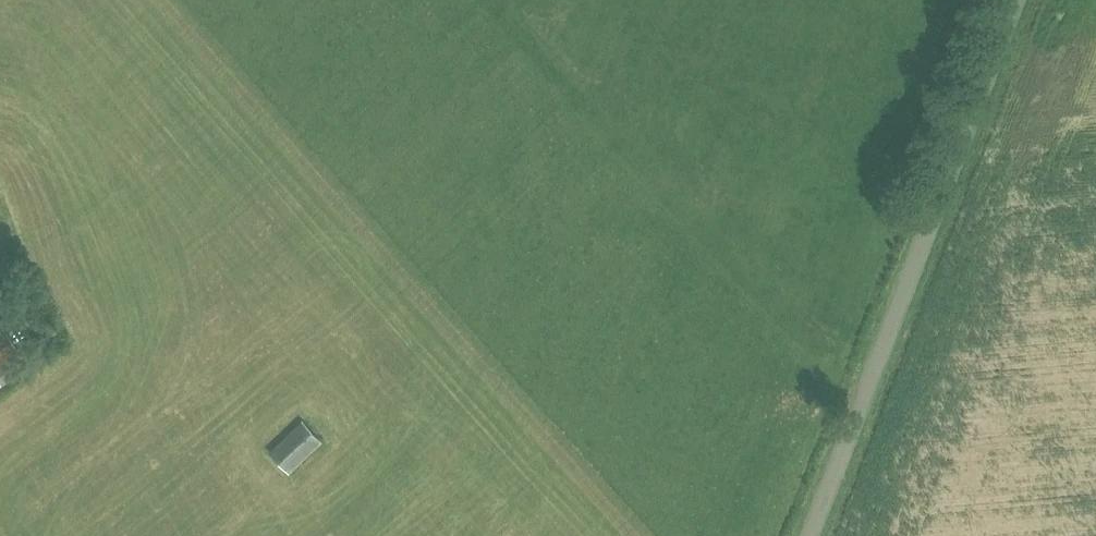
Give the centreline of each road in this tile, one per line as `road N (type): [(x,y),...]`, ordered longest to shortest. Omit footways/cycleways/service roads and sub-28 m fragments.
road 1 (unclassified): [(815,535),(1020,0)]

